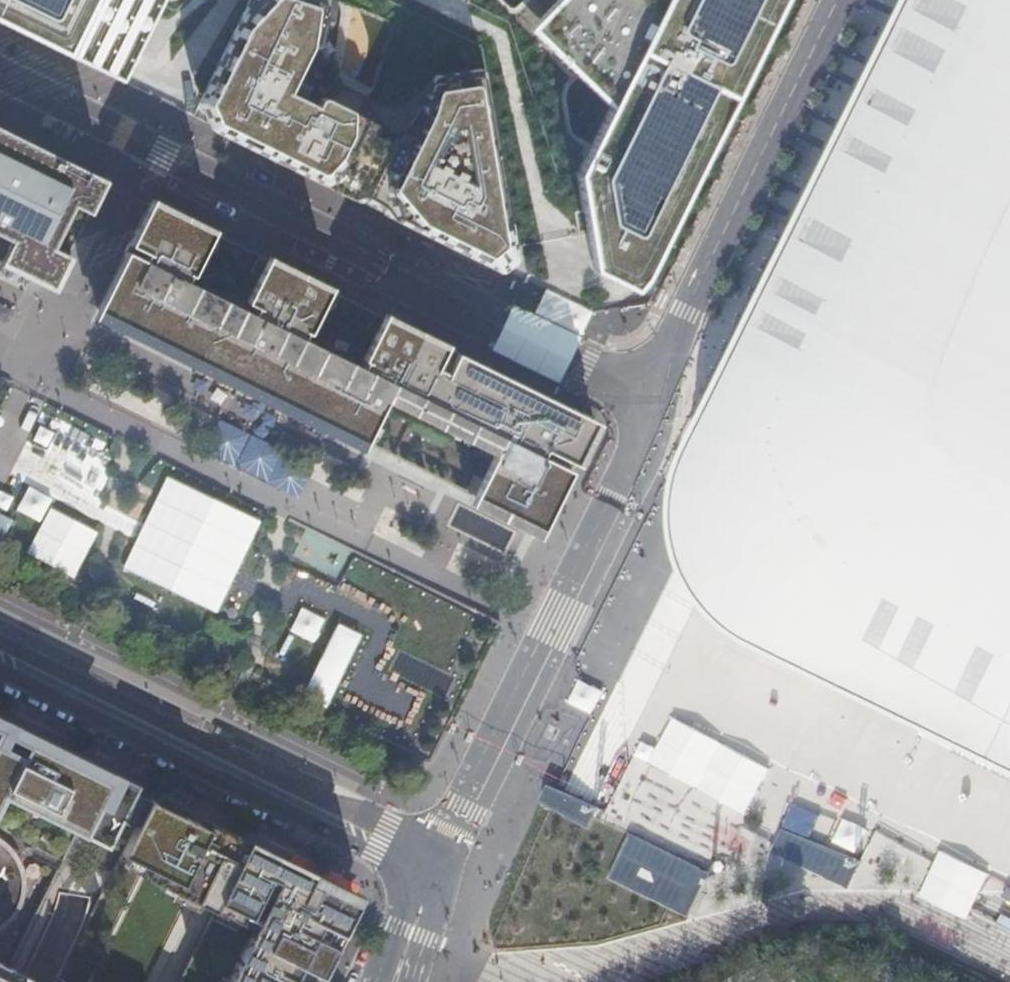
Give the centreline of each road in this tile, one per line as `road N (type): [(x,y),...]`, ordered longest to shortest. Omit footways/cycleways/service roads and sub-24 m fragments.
road 1 (motorway): [(0,469),(582,746),(1009,965)]
road 2 (motorway): [(968,0),(702,295),(632,344),(529,397),(427,407),(260,402),(20,344)]
road 3 (motorway): [(1009,827),(730,698),(20,344)]
road 4 (secondary): [(0,73),(649,395)]
road 5 (motorway): [(0,489),(86,569),(179,698),(245,858),(271,981)]
road 6 (secondary): [(649,395),(611,498),(437,870)]
road 7 (tertiary): [(437,870),(0,657)]
road 8 (tertiary): [(649,395),(845,0)]
road 9 (secondary): [(437,870),(376,981)]

